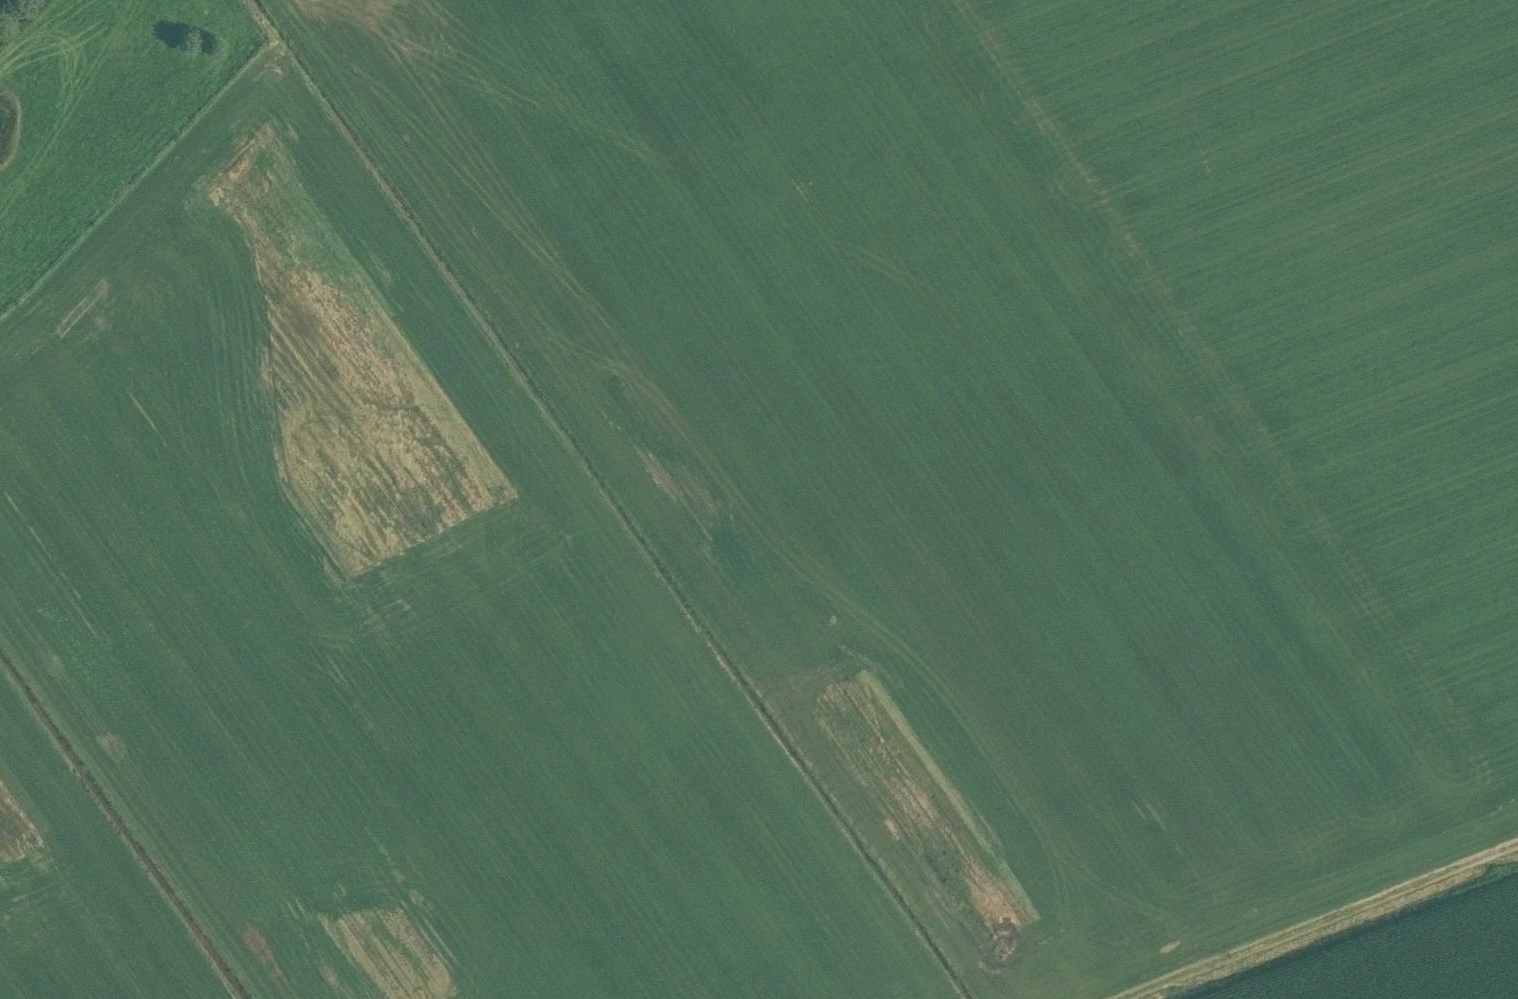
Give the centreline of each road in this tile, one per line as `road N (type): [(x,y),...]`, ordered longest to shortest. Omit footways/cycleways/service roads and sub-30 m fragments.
road 1 (track): [(1517,849),(1118,998)]

